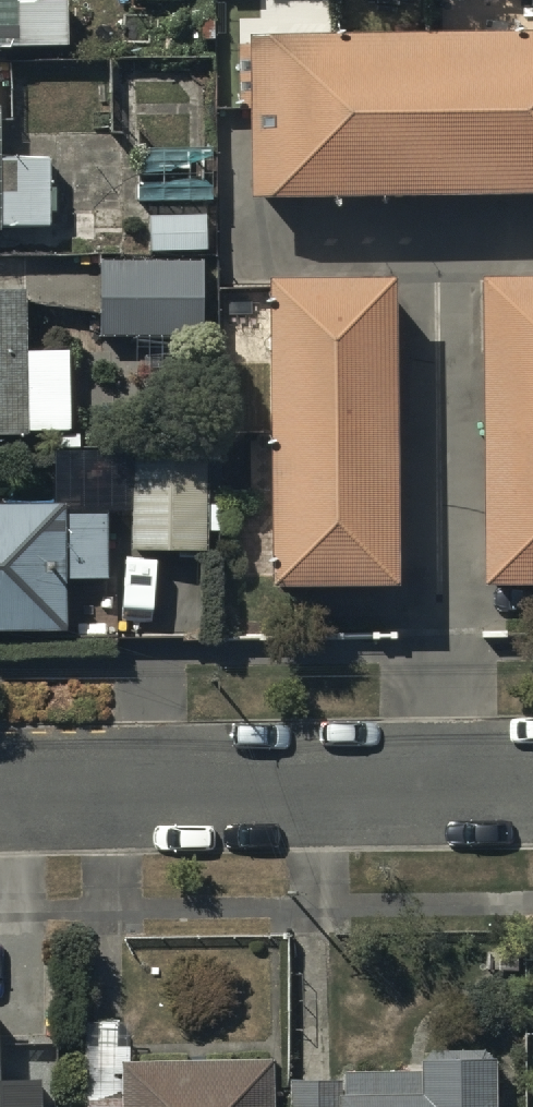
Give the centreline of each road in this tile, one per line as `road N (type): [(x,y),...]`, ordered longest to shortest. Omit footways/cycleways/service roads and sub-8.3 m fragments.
road 1 (residential): [(0,783),(67,793),(532,786)]

